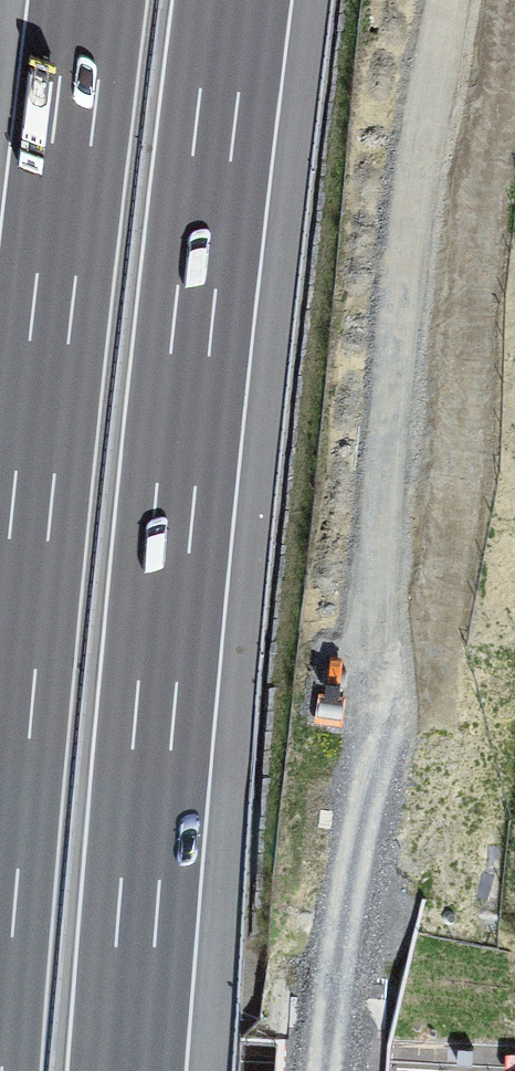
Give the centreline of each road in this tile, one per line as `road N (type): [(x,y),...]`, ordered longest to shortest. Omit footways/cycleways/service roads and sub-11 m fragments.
road 1 (primary): [(479,0),(358,866),(340,1070)]
road 2 (motorway): [(125,1070),(232,0)]
road 3 (motorway): [(89,0),(0,861)]

